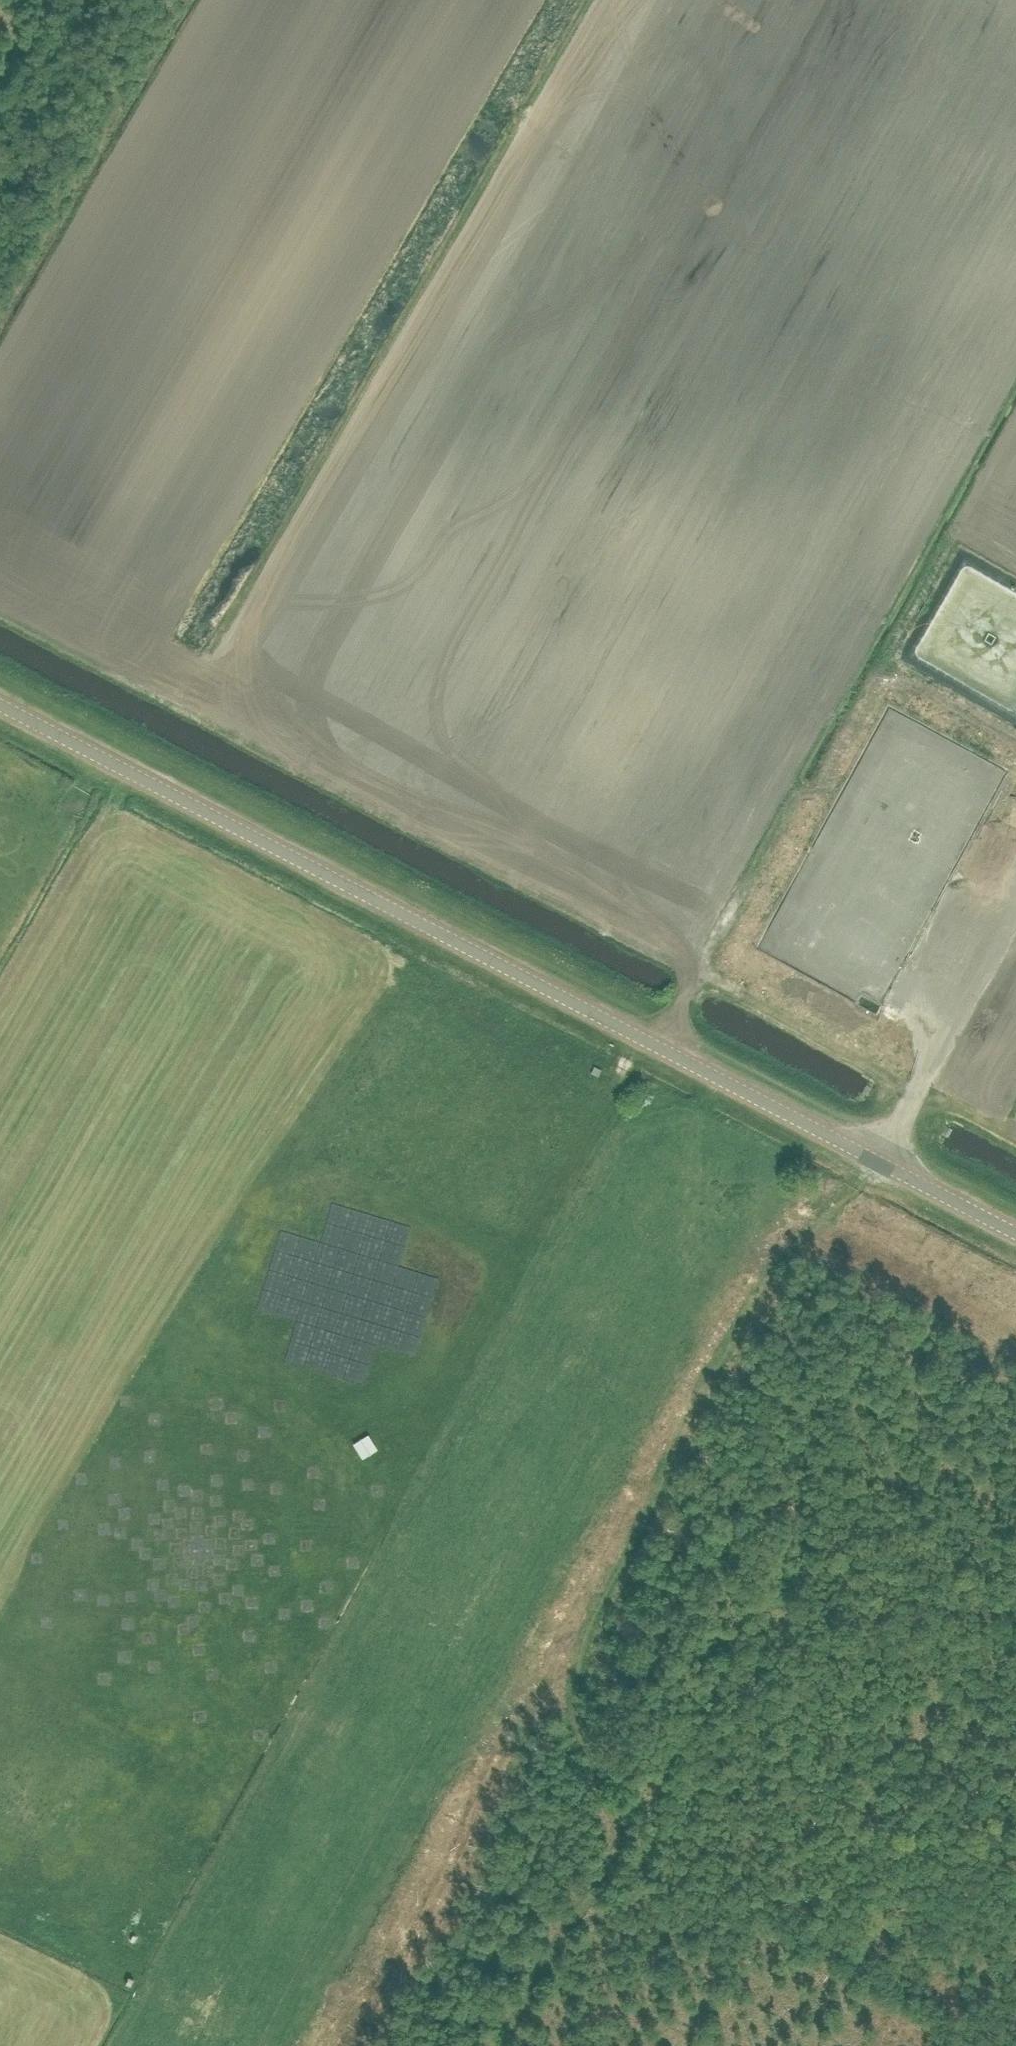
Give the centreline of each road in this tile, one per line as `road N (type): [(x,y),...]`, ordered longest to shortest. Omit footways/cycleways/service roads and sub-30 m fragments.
road 1 (unclassified): [(1015,1233),(0,704)]

